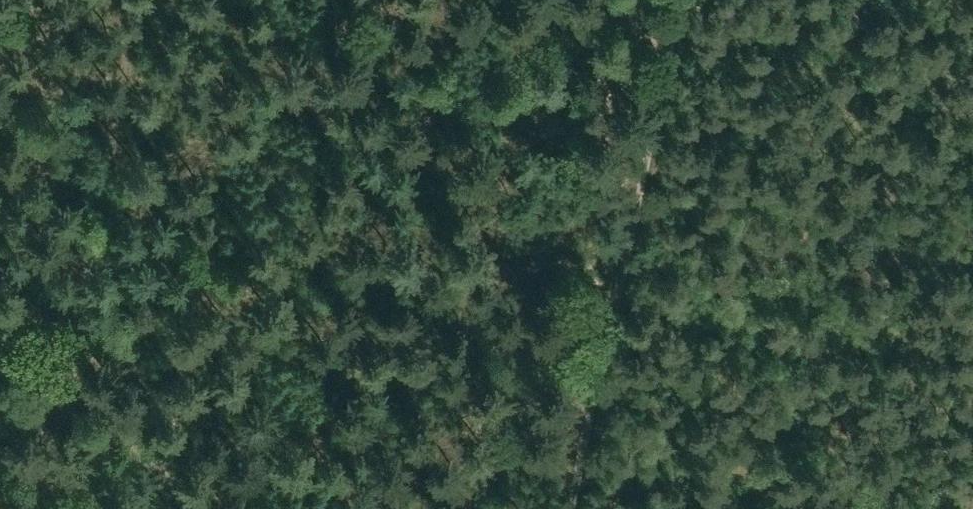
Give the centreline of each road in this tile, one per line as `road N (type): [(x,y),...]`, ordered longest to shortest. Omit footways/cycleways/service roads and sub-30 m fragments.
road 1 (track): [(595,417),(683,0)]

